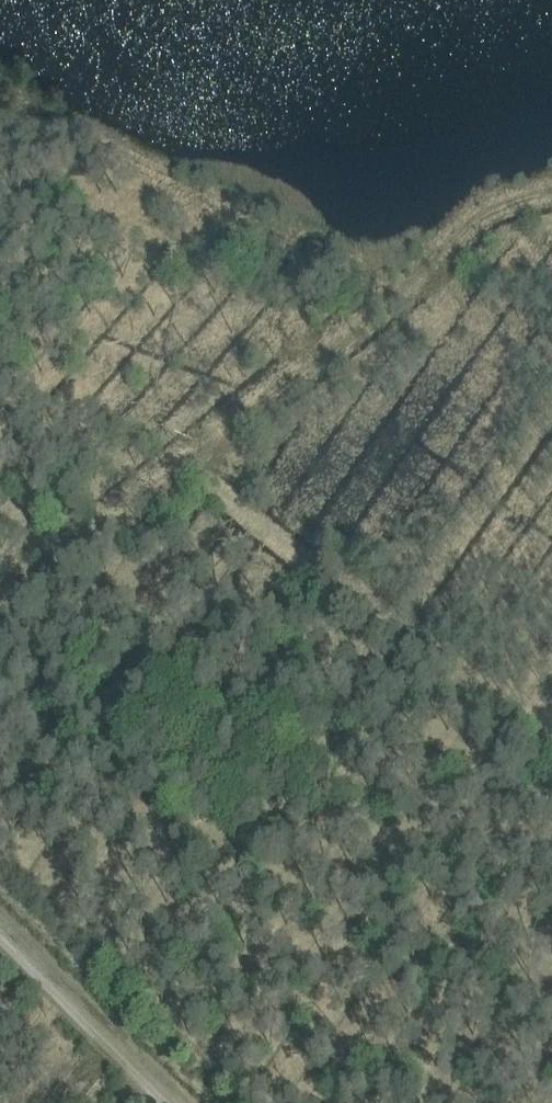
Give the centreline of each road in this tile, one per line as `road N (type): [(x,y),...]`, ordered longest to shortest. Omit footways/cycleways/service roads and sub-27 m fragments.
road 1 (track): [(167,1102),(0,936)]

